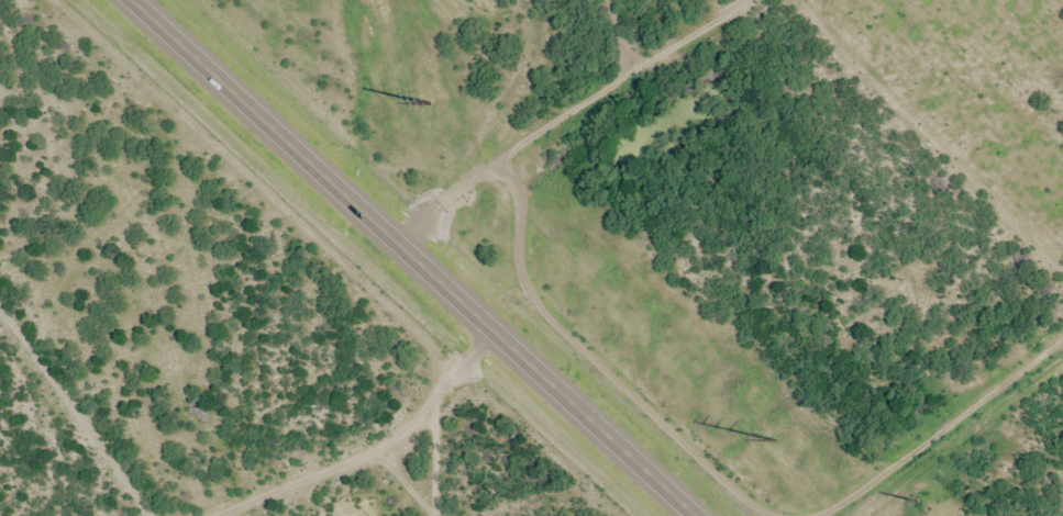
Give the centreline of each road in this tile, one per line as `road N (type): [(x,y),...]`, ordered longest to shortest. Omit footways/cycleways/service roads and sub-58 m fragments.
road 1 (trunk): [(700,515),(139,0)]
road 2 (track): [(401,243),(542,121),(737,0)]
road 3 (track): [(215,515),(417,428),(503,336)]

